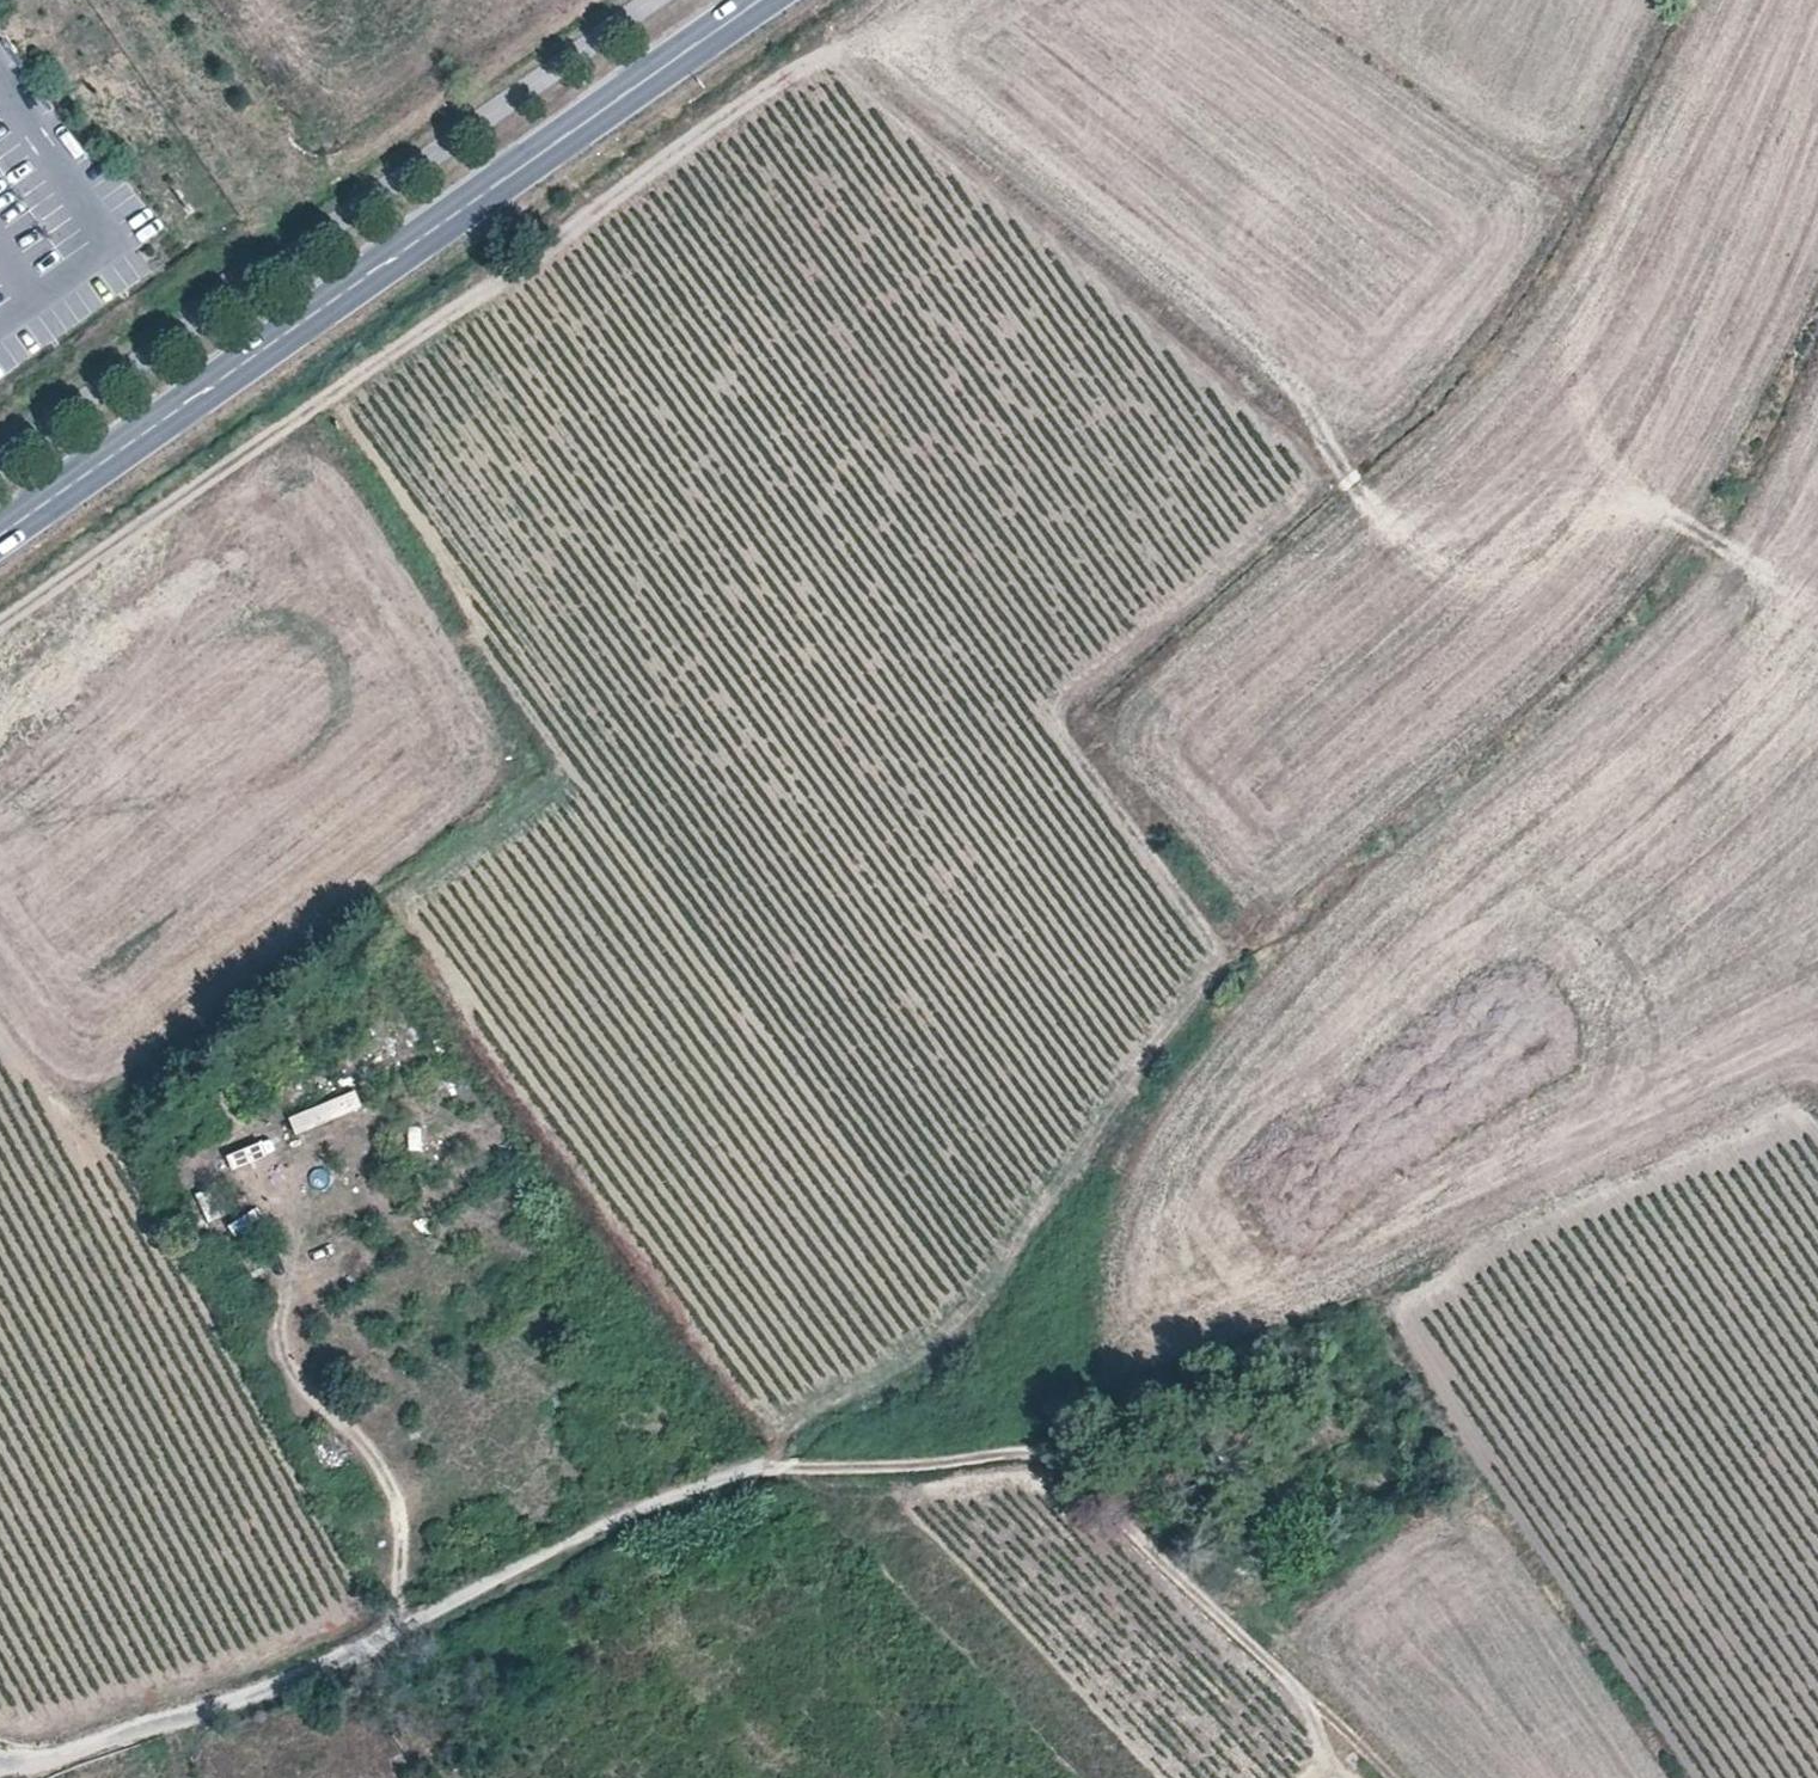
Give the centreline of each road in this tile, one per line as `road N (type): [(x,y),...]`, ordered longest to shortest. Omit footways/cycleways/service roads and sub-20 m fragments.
road 1 (track): [(0,1750),(167,1720),(735,1469),(857,1468),(1043,1451),(1172,1563),(1312,1708),(1328,1757)]
road 2 (secondary): [(766,0),(0,535)]

